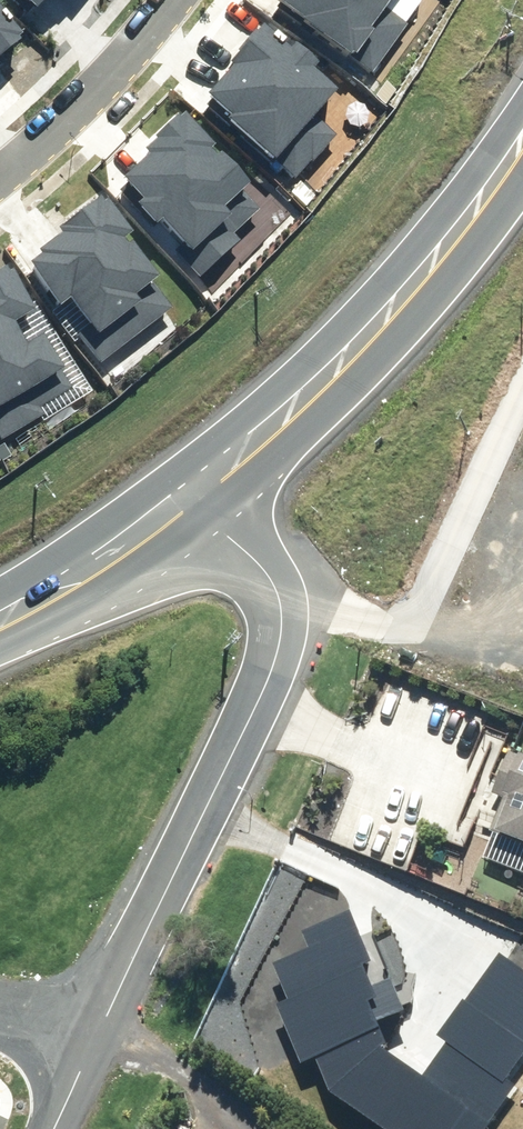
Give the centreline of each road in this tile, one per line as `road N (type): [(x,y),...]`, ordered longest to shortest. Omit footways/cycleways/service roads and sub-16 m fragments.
road 1 (tertiary): [(268,585),(274,667),(107,1042)]
road 2 (secondary): [(522,145),(353,351),(232,464)]
road 3 (residential): [(268,585),(374,618),(407,614),(522,389)]
road 4 (secondary): [(232,464),(0,620)]
road 5 (residential): [(0,176),(58,127),(164,0)]
road 6 (tertiary): [(232,464),(268,585)]

